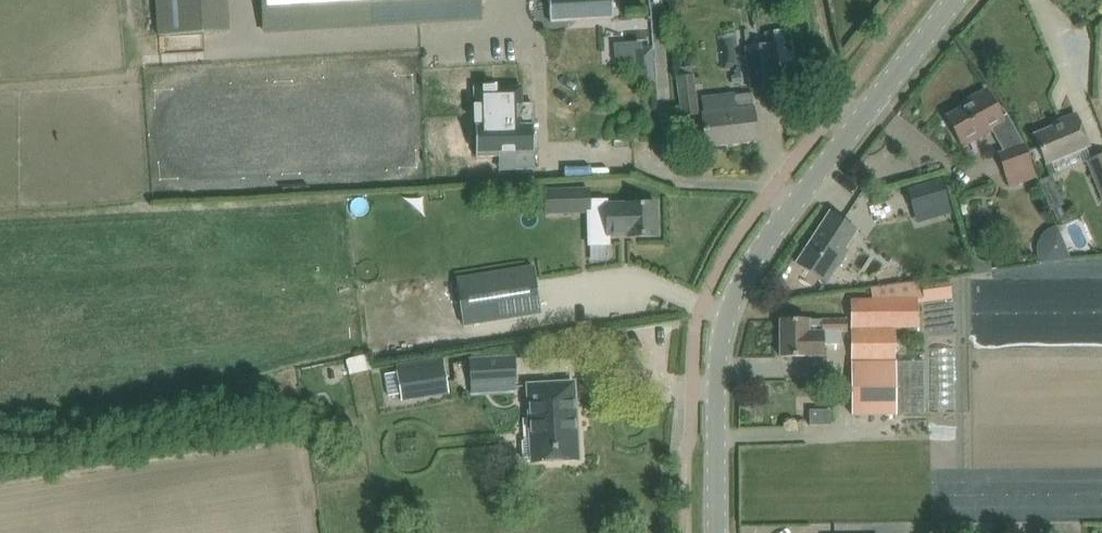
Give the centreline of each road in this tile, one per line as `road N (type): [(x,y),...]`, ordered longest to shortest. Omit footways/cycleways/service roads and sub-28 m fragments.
road 1 (unclassified): [(707,532),(706,429),(719,333),(756,251),(955,0)]
road 2 (track): [(809,0),(846,138)]

